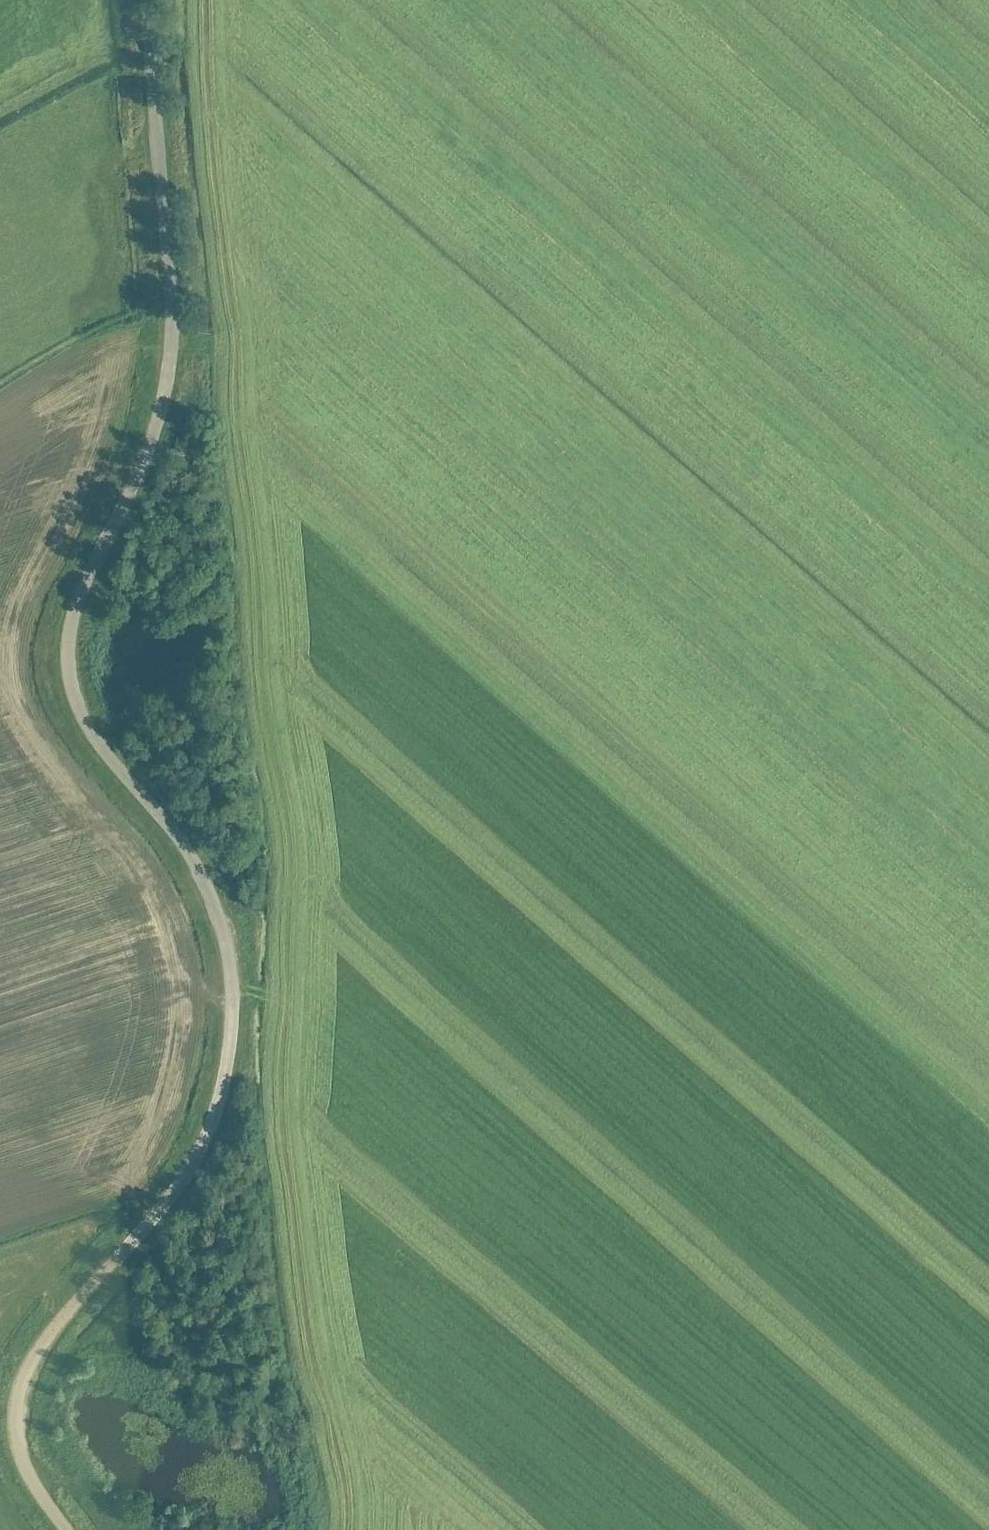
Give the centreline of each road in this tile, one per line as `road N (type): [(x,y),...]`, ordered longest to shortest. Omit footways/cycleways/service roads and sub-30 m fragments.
road 1 (unclassified): [(67,1529),(23,1461),(18,1395),(42,1344),(196,1155),(222,1087),(232,1015),(228,955),(206,885),(88,726),(68,664),(71,618),(146,452),(170,349),(146,0)]

